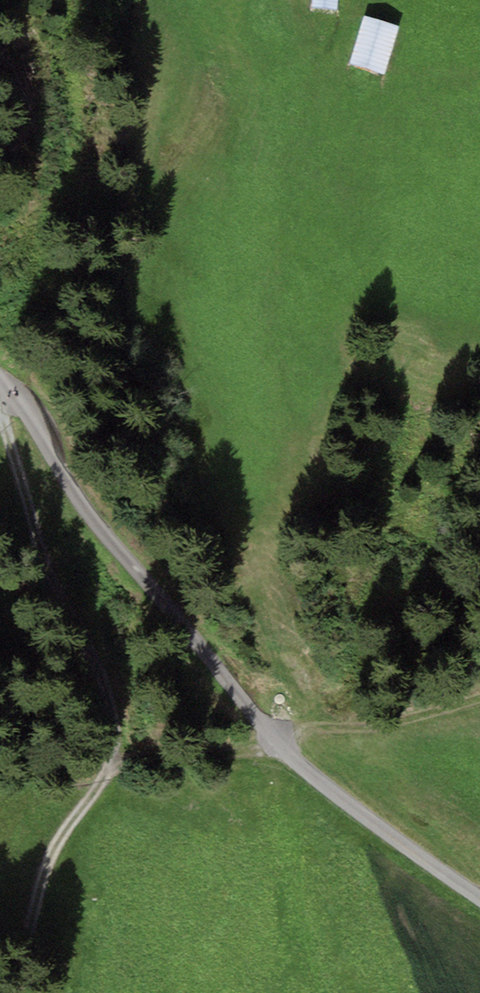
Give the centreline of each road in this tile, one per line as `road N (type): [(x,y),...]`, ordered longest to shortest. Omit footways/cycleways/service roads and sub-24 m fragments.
road 1 (unclassified): [(0,375),(280,743),(320,782),(479,899)]
road 2 (track): [(7,992),(49,868),(100,793),(118,740),(46,549),(0,381)]
road 3 (track): [(118,740),(280,743),(389,722),(479,693)]

